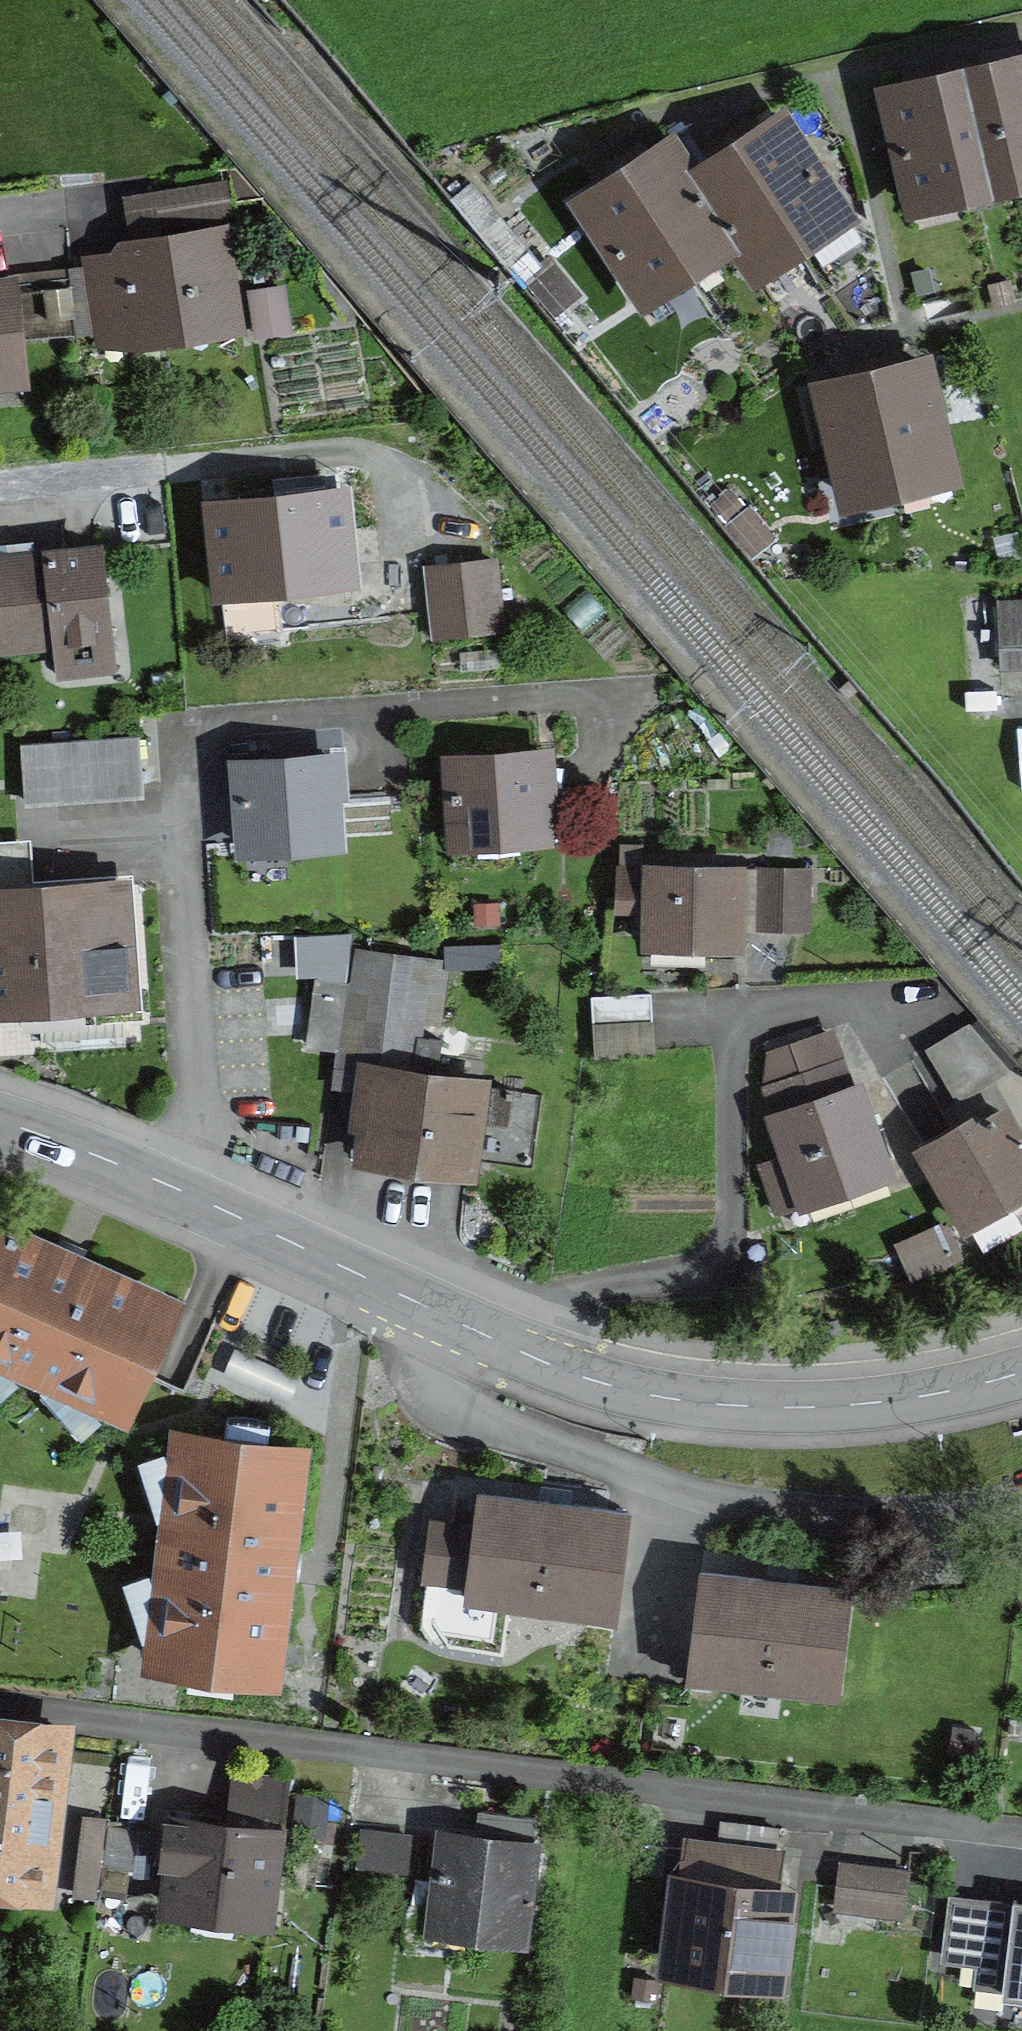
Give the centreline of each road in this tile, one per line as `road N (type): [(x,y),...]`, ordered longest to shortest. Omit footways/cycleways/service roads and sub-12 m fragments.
road 1 (unclassified): [(1021,1372),(934,1394),(801,1408),(666,1398),(589,1379),(201,1200),(0,1122)]
road 2 (residential): [(0,1709),(1021,1834)]
road 3 (residential): [(0,484),(172,465)]

